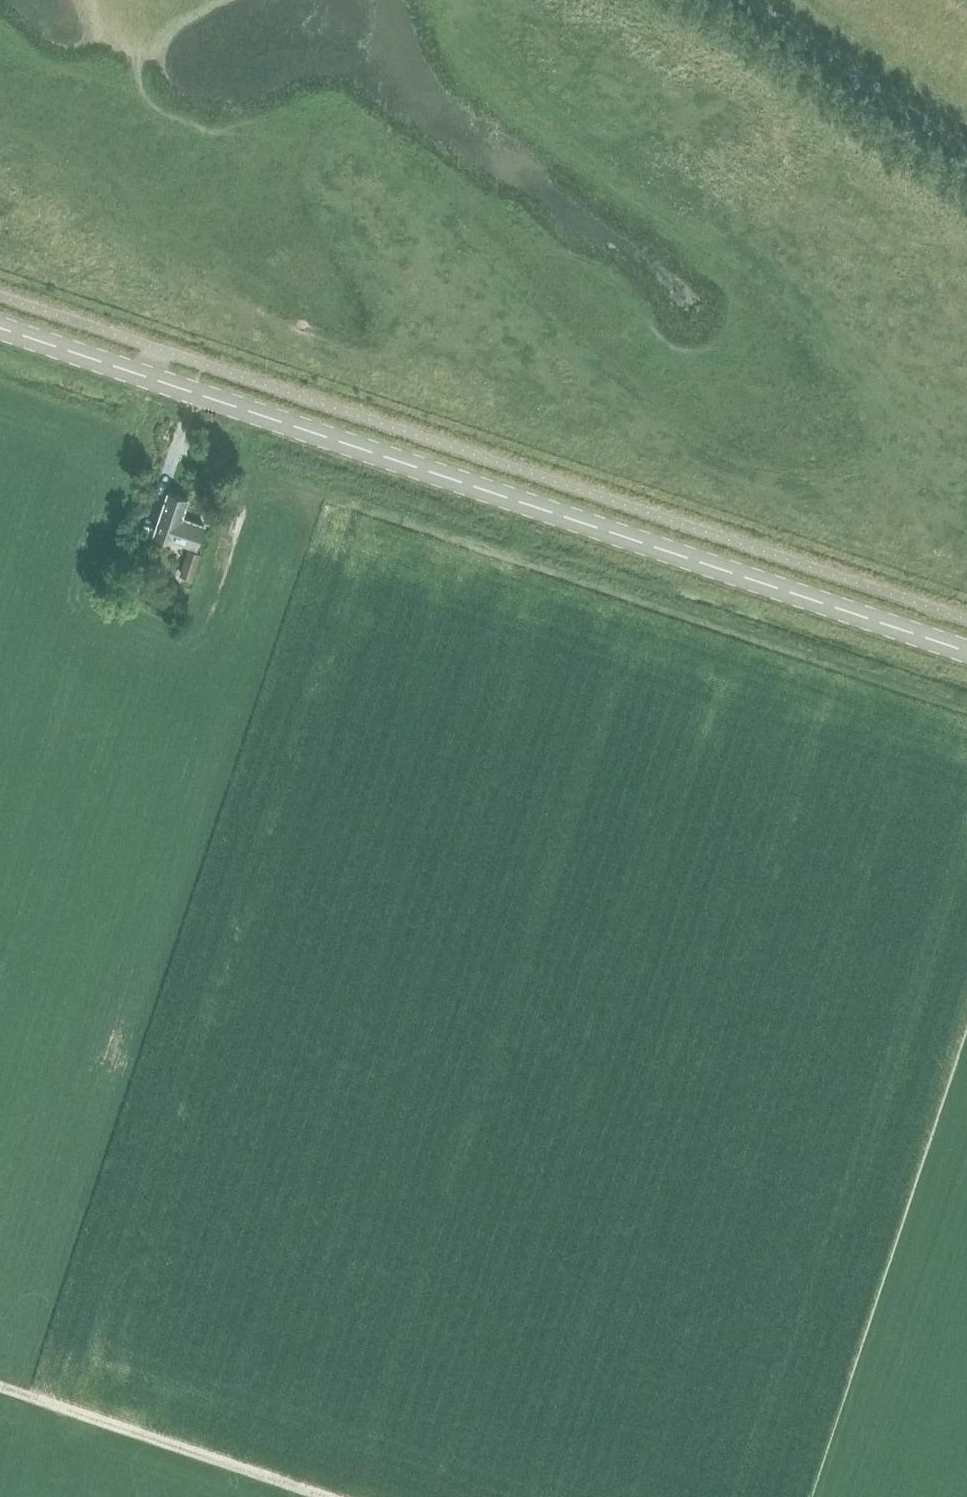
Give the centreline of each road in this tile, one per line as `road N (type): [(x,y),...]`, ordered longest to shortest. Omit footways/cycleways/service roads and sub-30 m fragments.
road 1 (secondary): [(966,651),(0,328)]
road 2 (track): [(332,1496),(0,1385)]
road 3 (unclassified): [(966,157),(740,0)]

